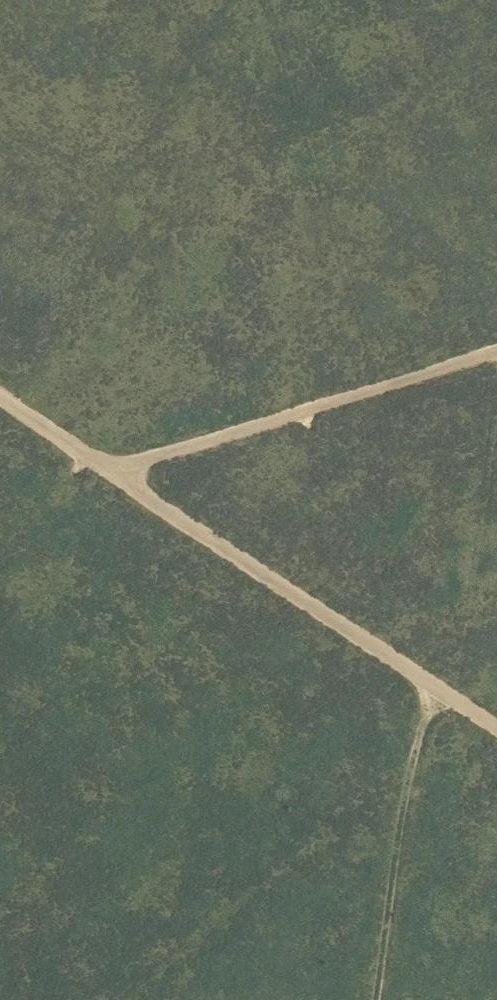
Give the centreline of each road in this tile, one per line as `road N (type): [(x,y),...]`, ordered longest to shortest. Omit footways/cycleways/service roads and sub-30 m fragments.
road 1 (track): [(496,354),(112,473),(0,398)]
road 2 (track): [(112,473),(496,728)]
road 3 (track): [(375,999),(398,834),(418,744),(441,693)]

